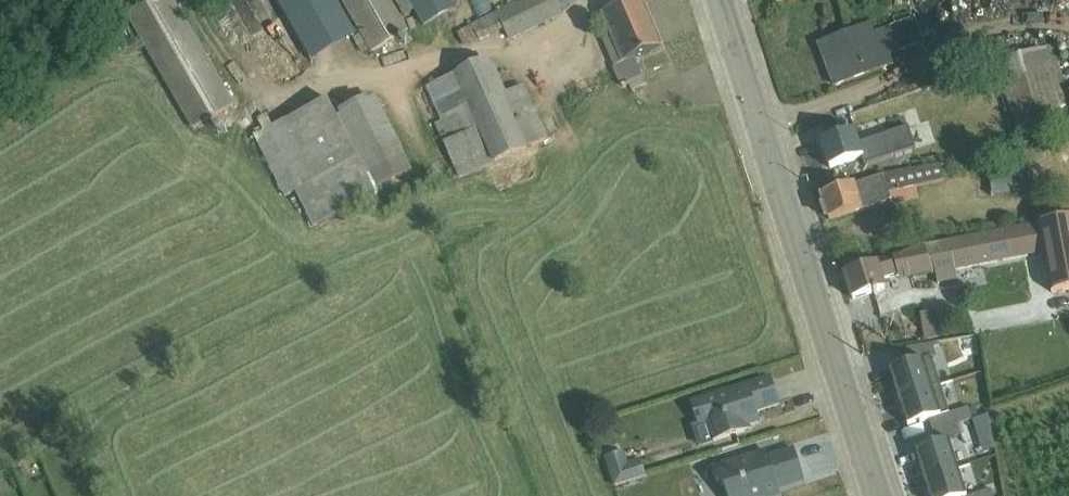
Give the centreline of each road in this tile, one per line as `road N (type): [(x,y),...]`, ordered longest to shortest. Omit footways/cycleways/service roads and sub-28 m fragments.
road 1 (tertiary): [(877,495),(719,0)]

